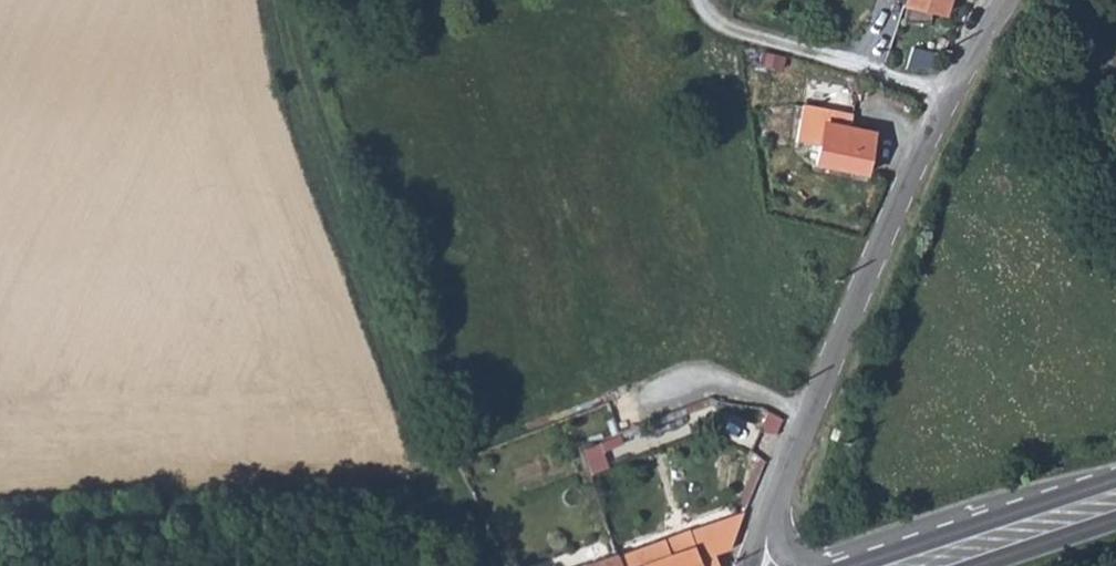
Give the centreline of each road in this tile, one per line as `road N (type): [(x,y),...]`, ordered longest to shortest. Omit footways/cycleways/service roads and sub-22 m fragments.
road 1 (track): [(280,36),(475,565)]
road 2 (unclassified): [(1010,0),(928,139),(774,493)]
road 3 (unclassified): [(1040,502),(981,504),(822,559),(800,559),(780,544),(774,493)]
road 4 (primary): [(1040,502),(851,565)]
road 5 (primary): [(991,565),(1115,523)]

